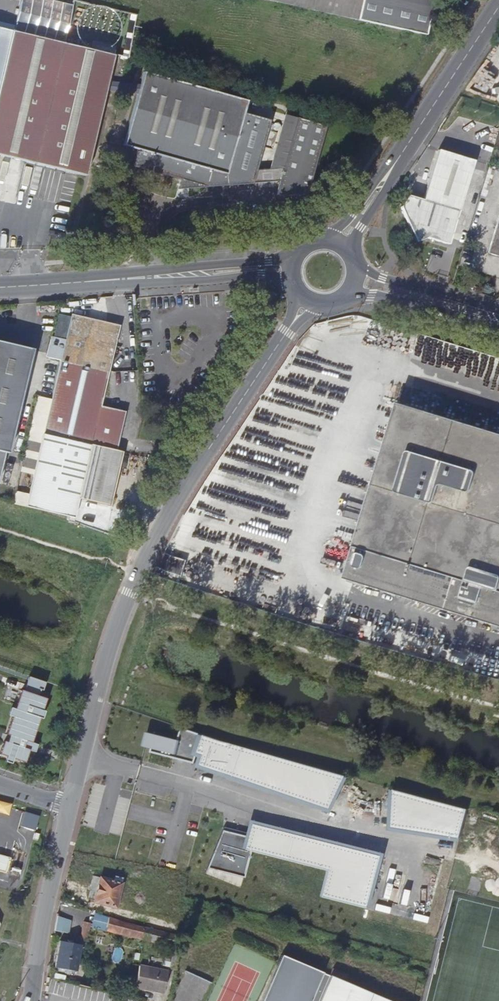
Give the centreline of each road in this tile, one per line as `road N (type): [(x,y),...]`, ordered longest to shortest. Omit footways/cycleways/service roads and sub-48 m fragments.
road 1 (residential): [(67,809),(107,648),(149,547),(308,296)]
road 2 (residential): [(29,1000),(67,809)]
road 3 (unclassified): [(398,159),(498,6)]
road 4 (tertiary): [(148,276),(262,275),(298,284)]
road 5 (tertiary): [(298,258),(148,276)]
road 6 (tertiary): [(498,318),(354,276)]
road 7 (tertiary): [(148,276),(0,287)]

